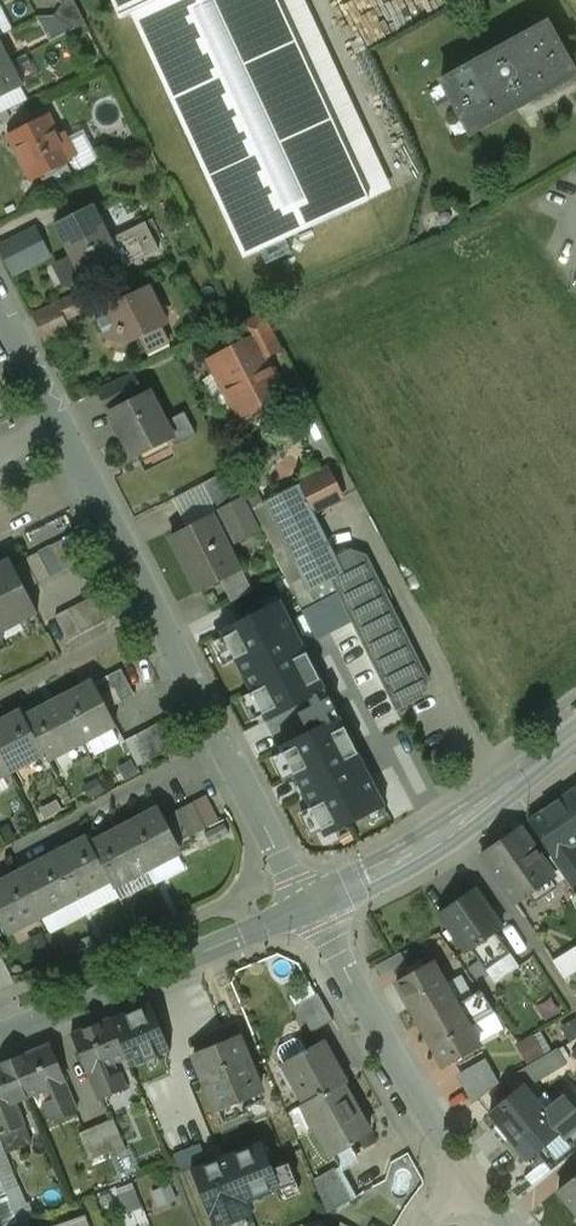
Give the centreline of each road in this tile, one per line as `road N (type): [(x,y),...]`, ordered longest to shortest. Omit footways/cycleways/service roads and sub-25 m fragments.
road 1 (residential): [(90,481),(313,903)]
road 2 (tertiary): [(313,903),(0,1036)]
road 3 (residential): [(313,903),(466,1182)]
road 4 (tertiary): [(575,738),(505,793),(313,903)]
road 5 (residential): [(0,304),(90,481)]

